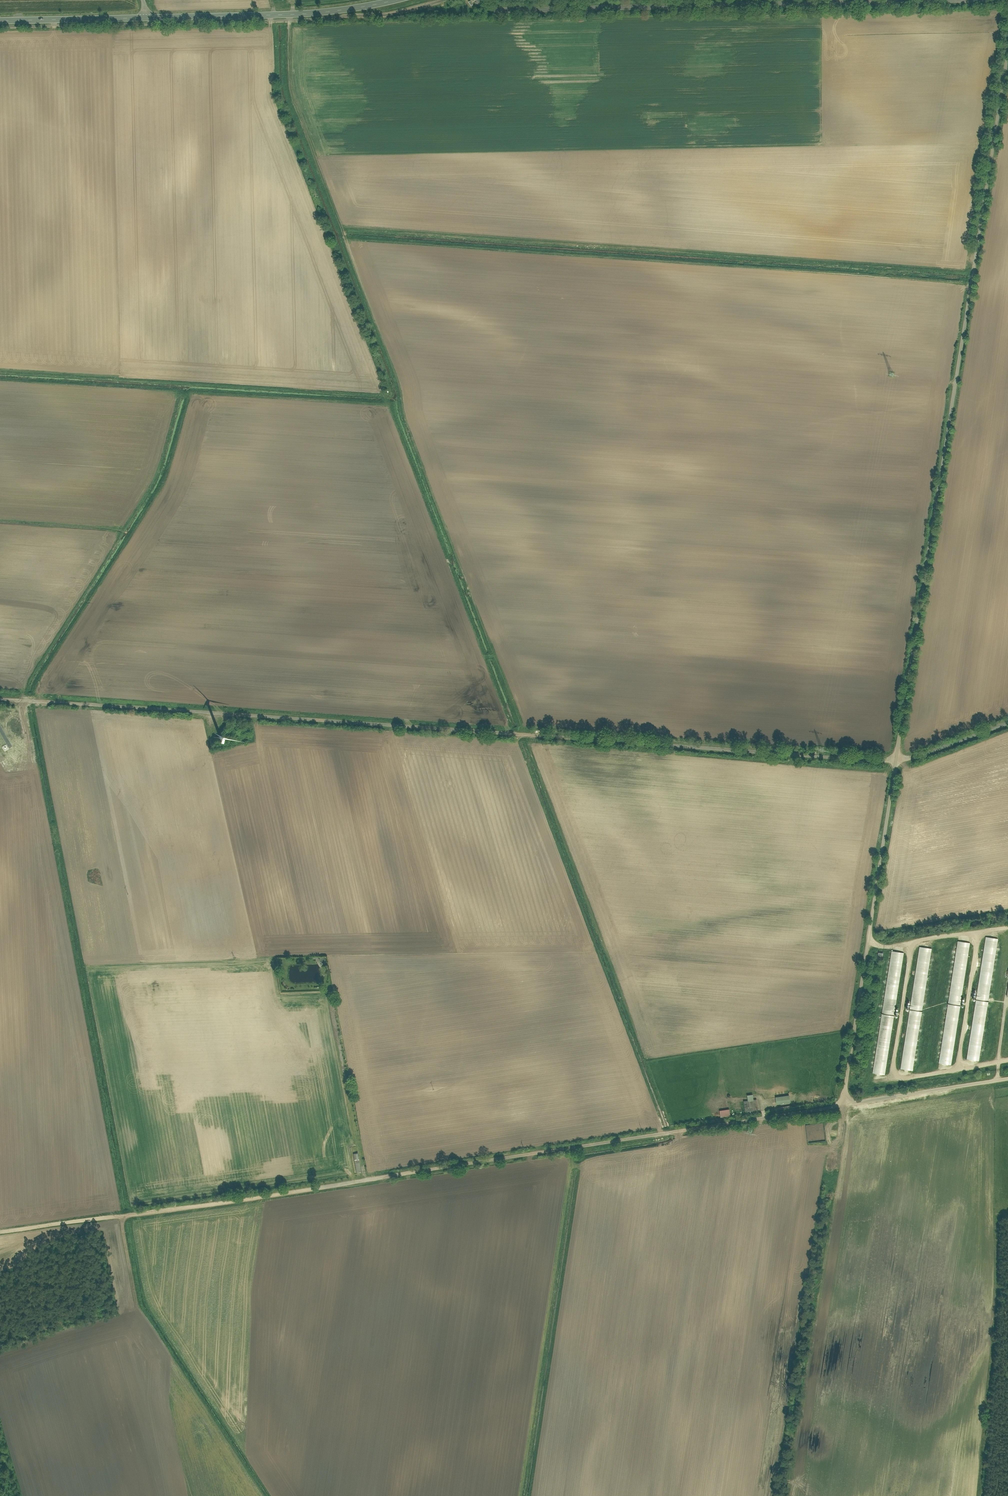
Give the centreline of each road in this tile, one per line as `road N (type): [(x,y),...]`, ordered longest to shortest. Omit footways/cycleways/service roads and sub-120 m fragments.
road 1 (unclassified): [(897,761),(0,697)]
road 2 (unclassified): [(897,761),(1007,52)]
road 3 (track): [(483,1161),(0,1228)]
road 4 (unclassified): [(479,0),(498,7),(898,0)]
road 5 (unclassified): [(844,1105),(483,1161)]
road 6 (track): [(515,1495),(568,1147)]
road 7 (unclassified): [(844,1105),(897,761)]
road 8 (secondary): [(393,0),(295,14),(146,17)]
road 9 (unclassified): [(844,1105),(1007,1079)]
road 10 (secondary): [(146,17),(0,21)]

